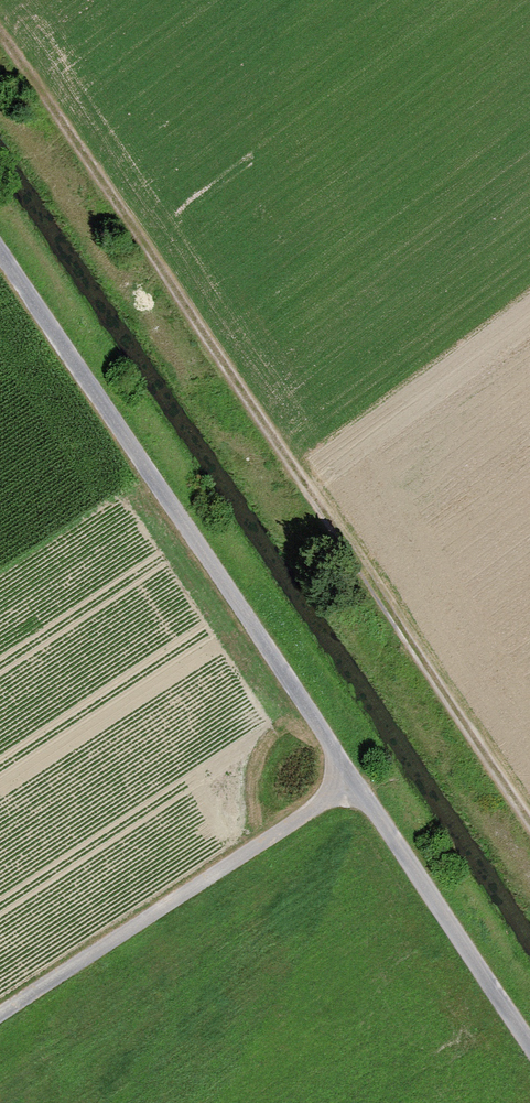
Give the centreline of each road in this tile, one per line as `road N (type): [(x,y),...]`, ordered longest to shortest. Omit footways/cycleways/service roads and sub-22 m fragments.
road 1 (track): [(0,272),(337,788),(529,1063)]
road 2 (track): [(529,841),(0,58)]
road 3 (track): [(0,1013),(337,788)]

